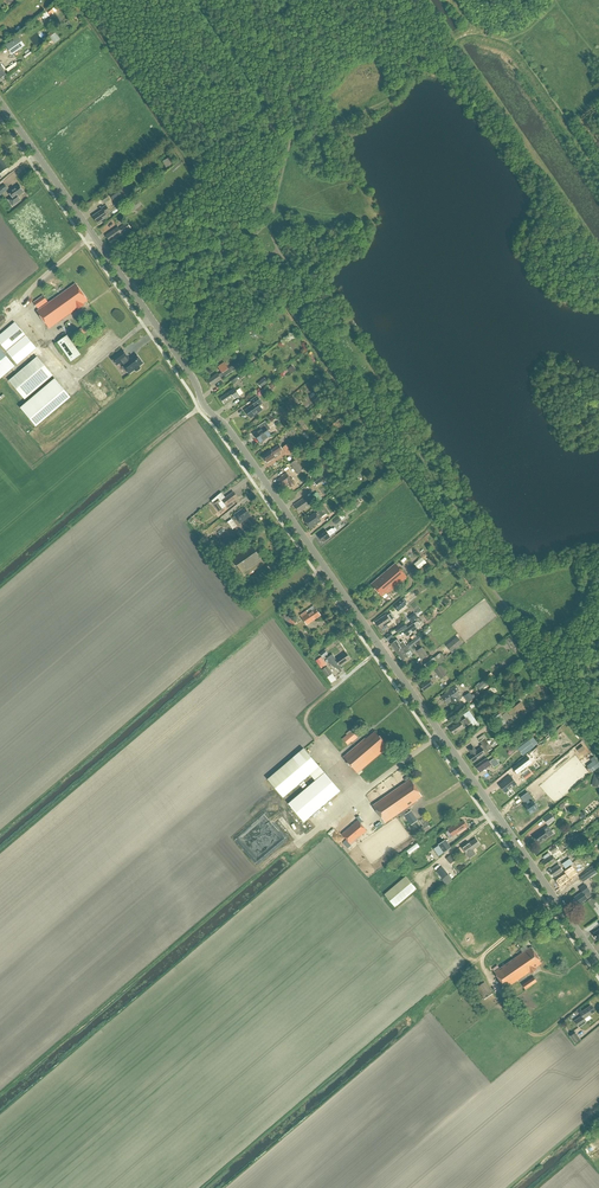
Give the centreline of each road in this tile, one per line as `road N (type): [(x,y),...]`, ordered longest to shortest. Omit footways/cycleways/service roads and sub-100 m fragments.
road 1 (tertiary): [(598,961),(227,427),(205,408),(194,379),(0,102)]

